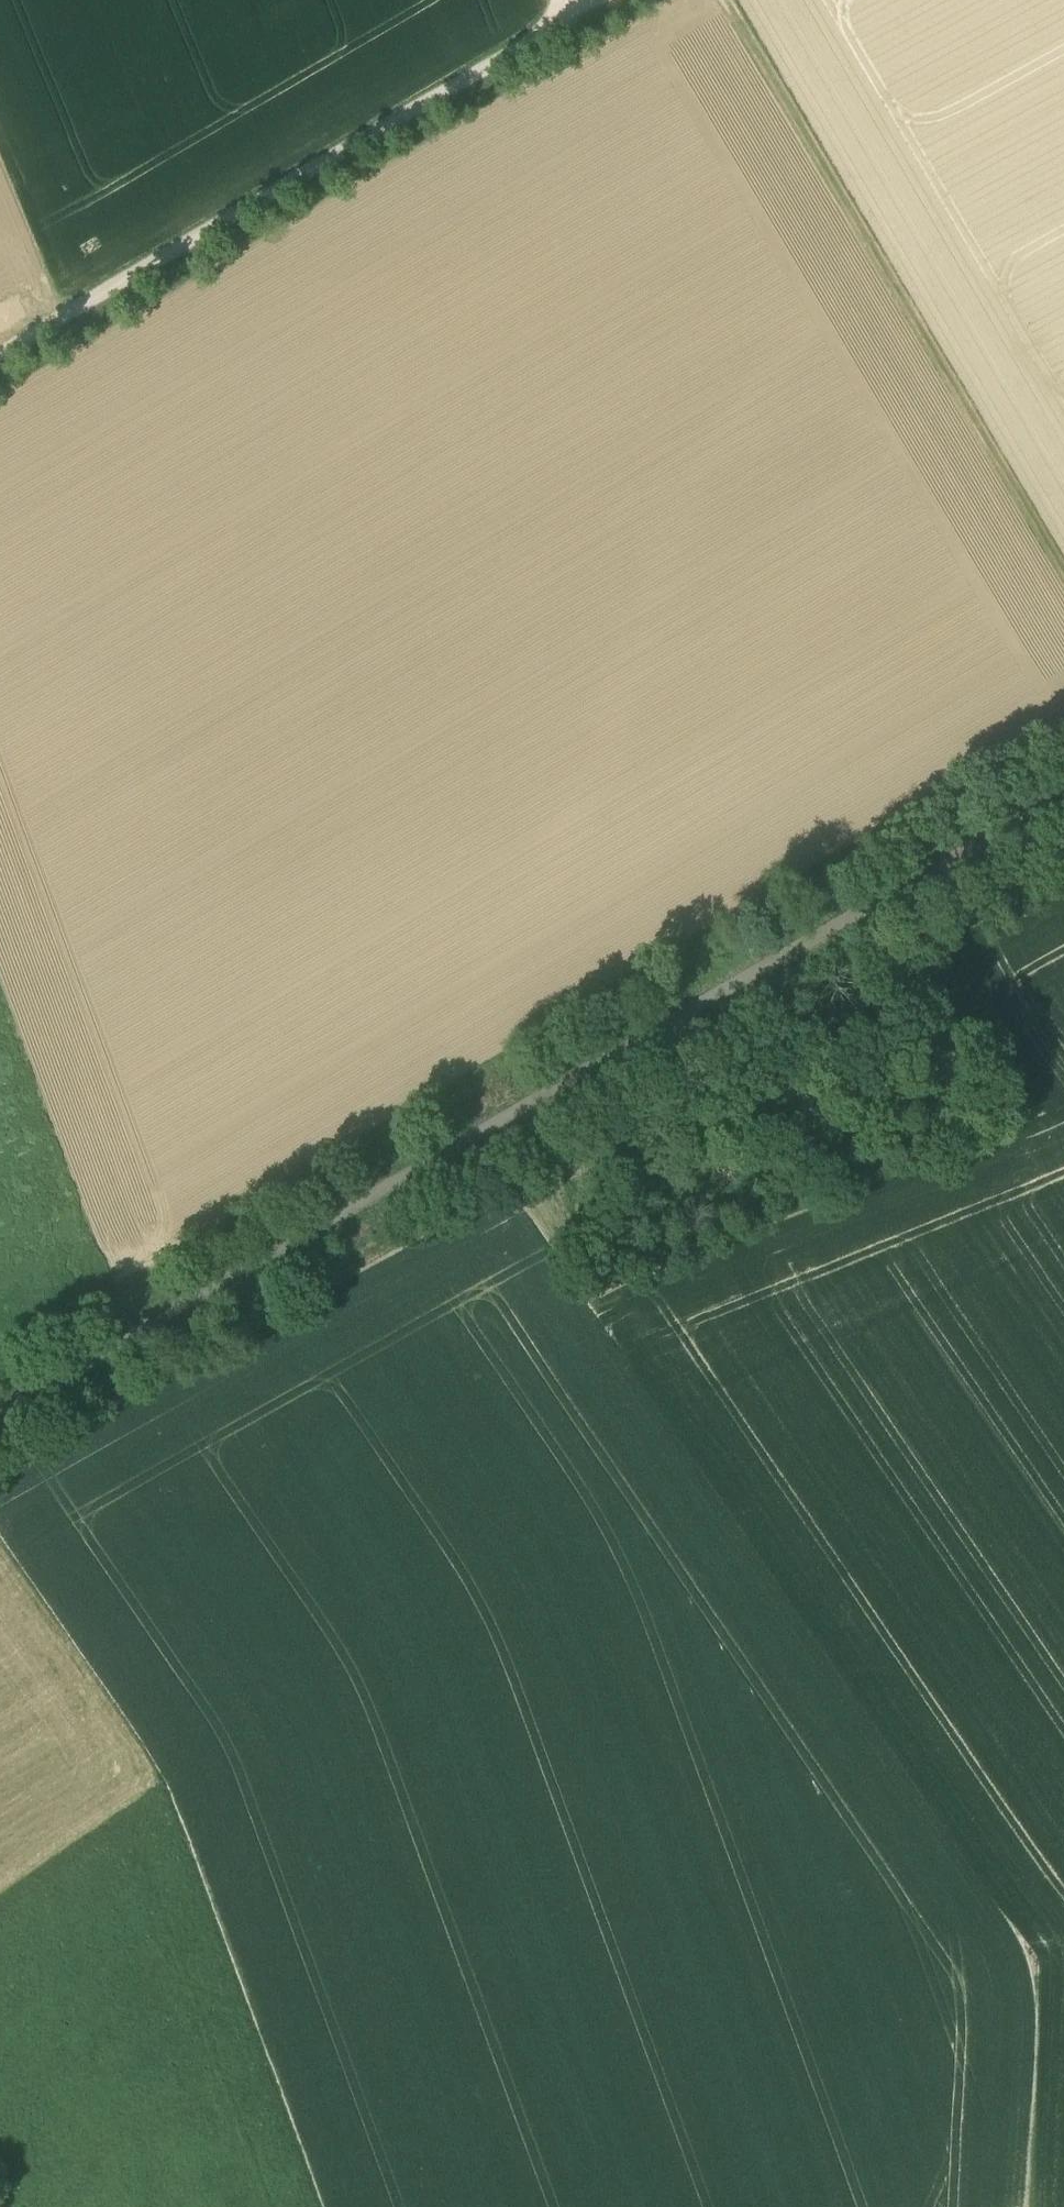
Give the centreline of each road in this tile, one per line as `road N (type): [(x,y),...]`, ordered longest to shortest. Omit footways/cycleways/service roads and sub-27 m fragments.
road 1 (track): [(605,0),(0,357)]
road 2 (track): [(727,0),(1063,570)]

